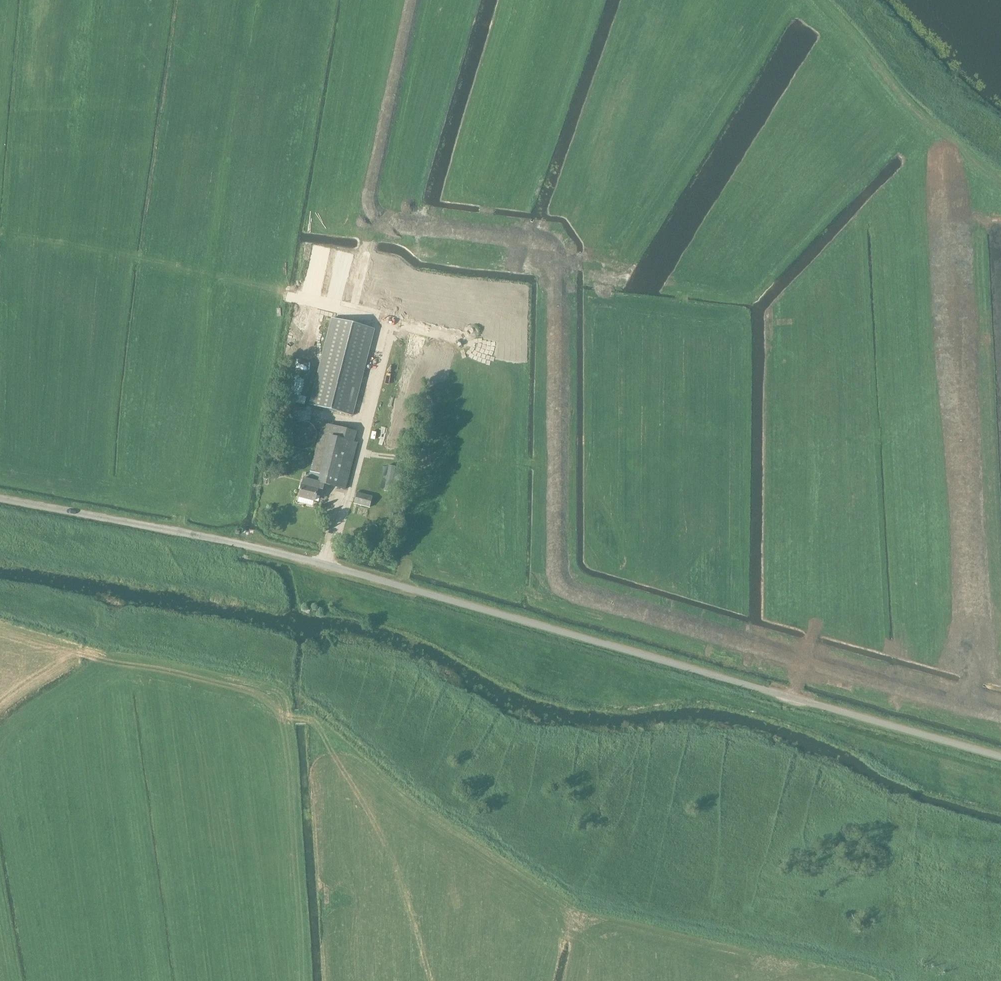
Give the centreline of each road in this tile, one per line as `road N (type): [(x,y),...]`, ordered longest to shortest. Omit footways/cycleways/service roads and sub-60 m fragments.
road 1 (unclassified): [(1000,757),(322,564),(0,499)]

